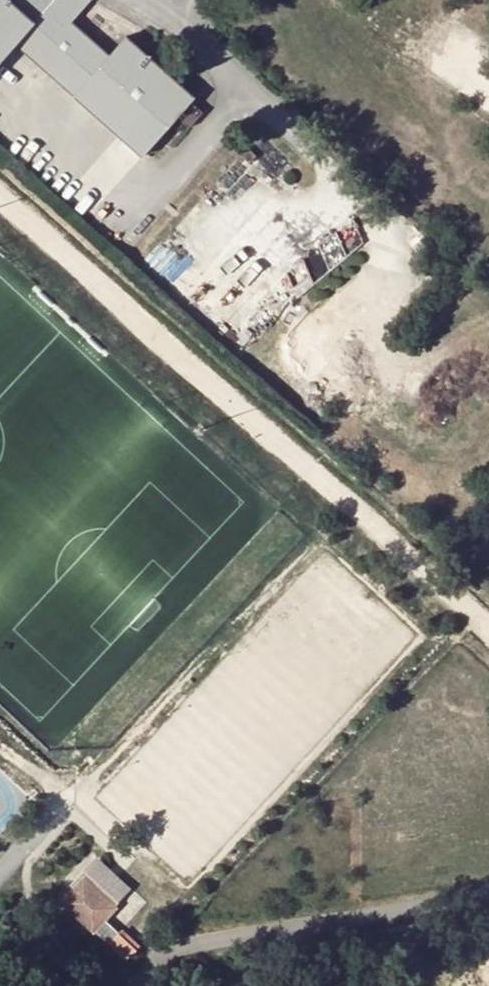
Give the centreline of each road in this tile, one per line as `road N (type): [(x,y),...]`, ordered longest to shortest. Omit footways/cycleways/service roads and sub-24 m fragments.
road 1 (unclassified): [(0,201),(488,632)]

